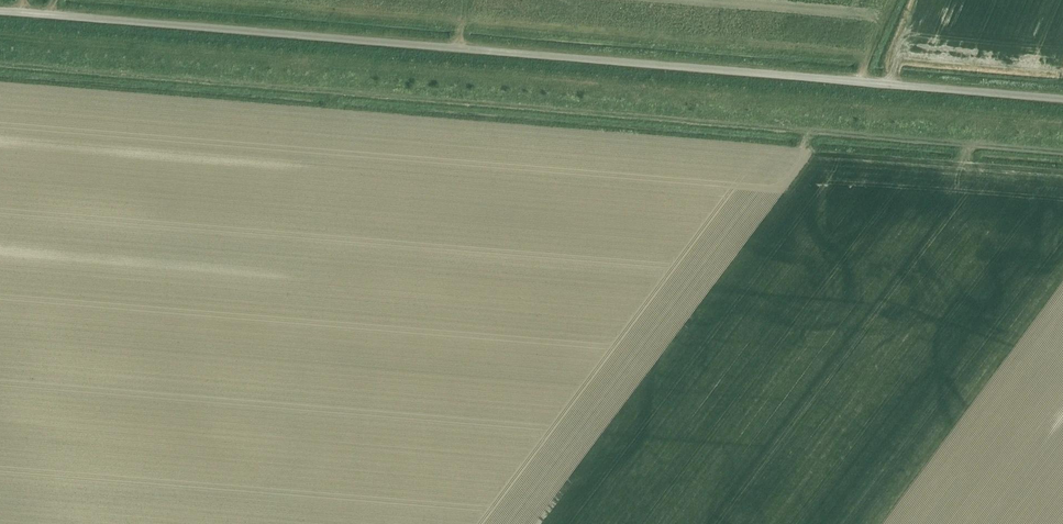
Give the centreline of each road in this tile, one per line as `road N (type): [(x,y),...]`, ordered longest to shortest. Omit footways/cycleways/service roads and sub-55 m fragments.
road 1 (unclassified): [(1062,98),(0,12)]

